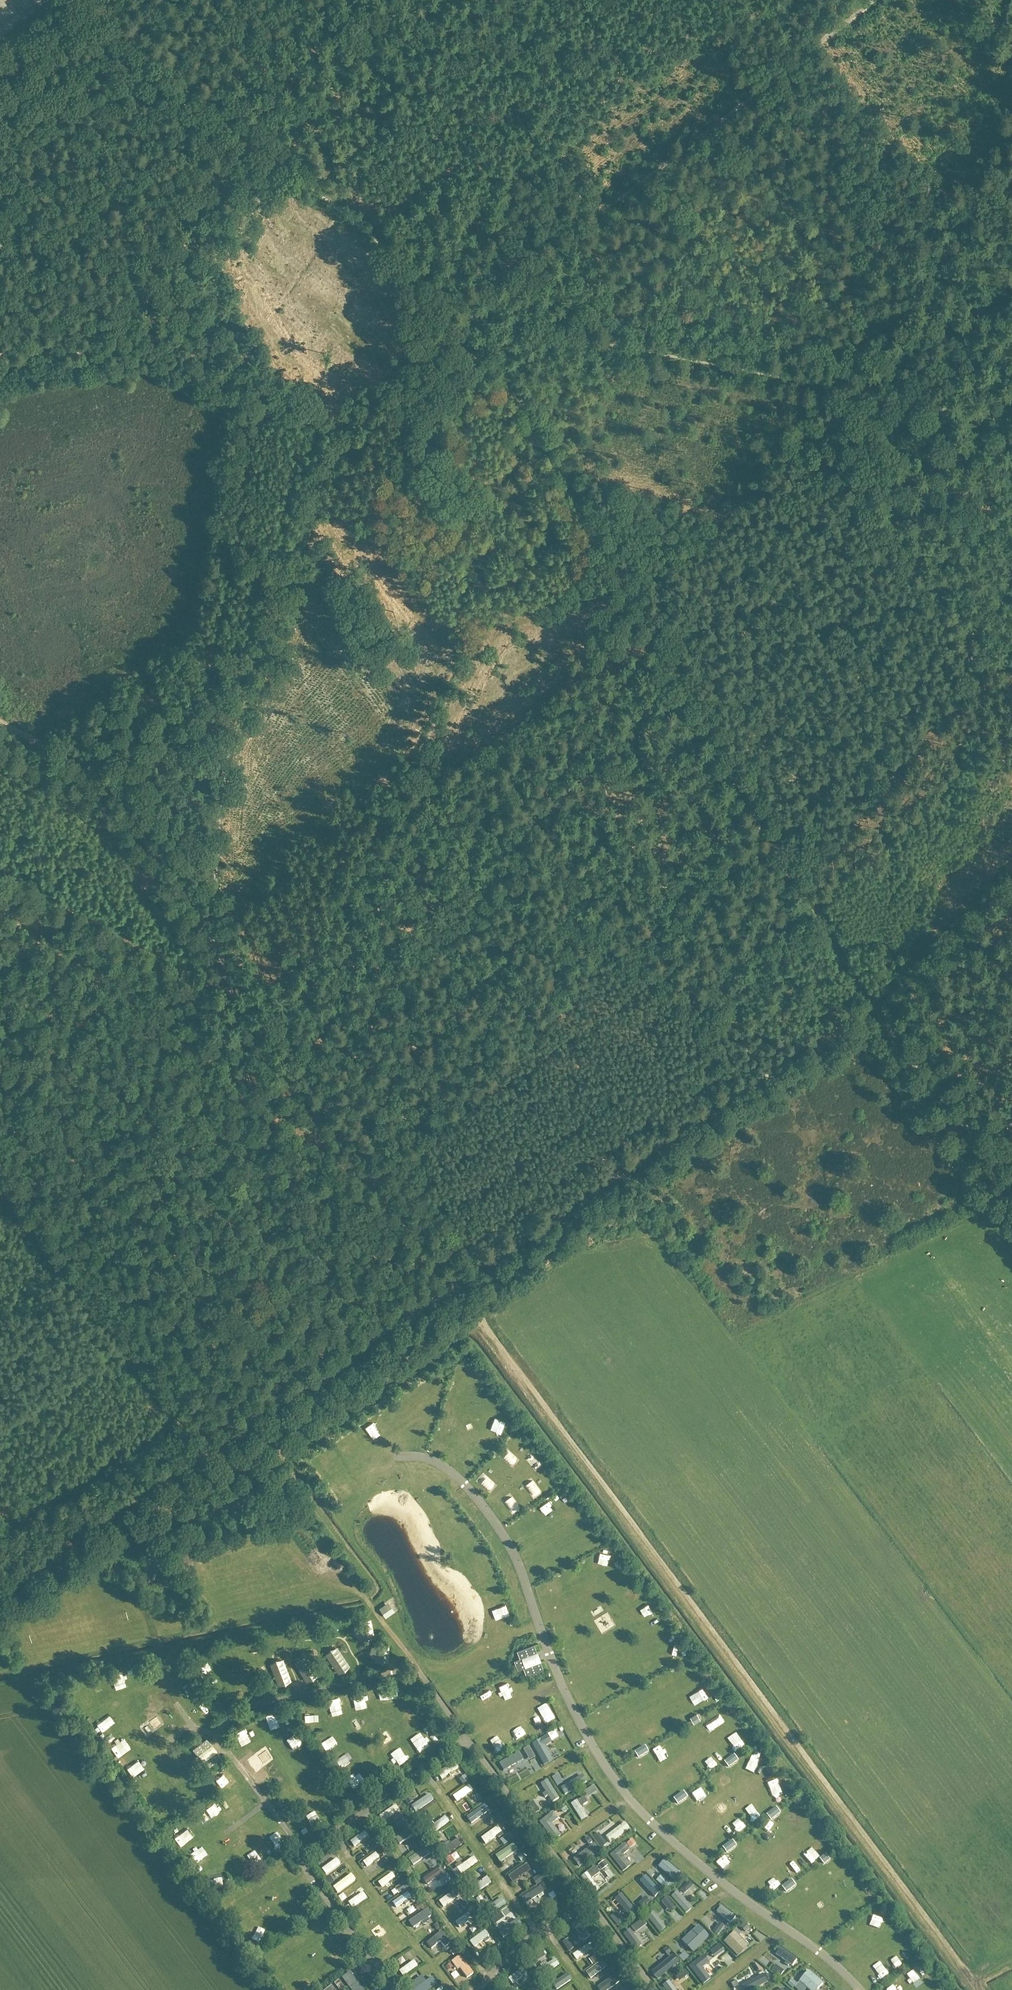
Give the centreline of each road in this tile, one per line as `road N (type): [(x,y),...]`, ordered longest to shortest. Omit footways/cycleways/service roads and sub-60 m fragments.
road 1 (track): [(245,704),(286,623),(329,462),(370,402),(875,0)]
road 2 (track): [(982,1989),(456,1284)]
road 3 (track): [(872,1002),(703,726),(479,313)]
road 4 (track): [(456,1284),(0,1585)]
road 5 (track): [(872,1002),(456,1284)]
road 6 (track): [(91,0),(479,313)]
road 7 (track): [(714,0),(729,50),(834,166),(867,223),(864,300),(846,365),(851,391)]
road 8 (track): [(456,1284),(400,1212),(261,1086),(214,942)]
road 9 (track): [(882,398),(897,434),(879,507),(887,528),(1011,674)]
road 10 (track): [(214,942),(221,792),(245,704)]
road 11 (track): [(214,942),(150,824),(116,788),(74,761)]
road 12 (track): [(1011,1183),(872,1002)]
road 13 (track): [(1011,871),(872,1002)]
road 14 (track): [(74,761),(173,743),(245,704)]
road 15 (track): [(0,79),(106,0)]

